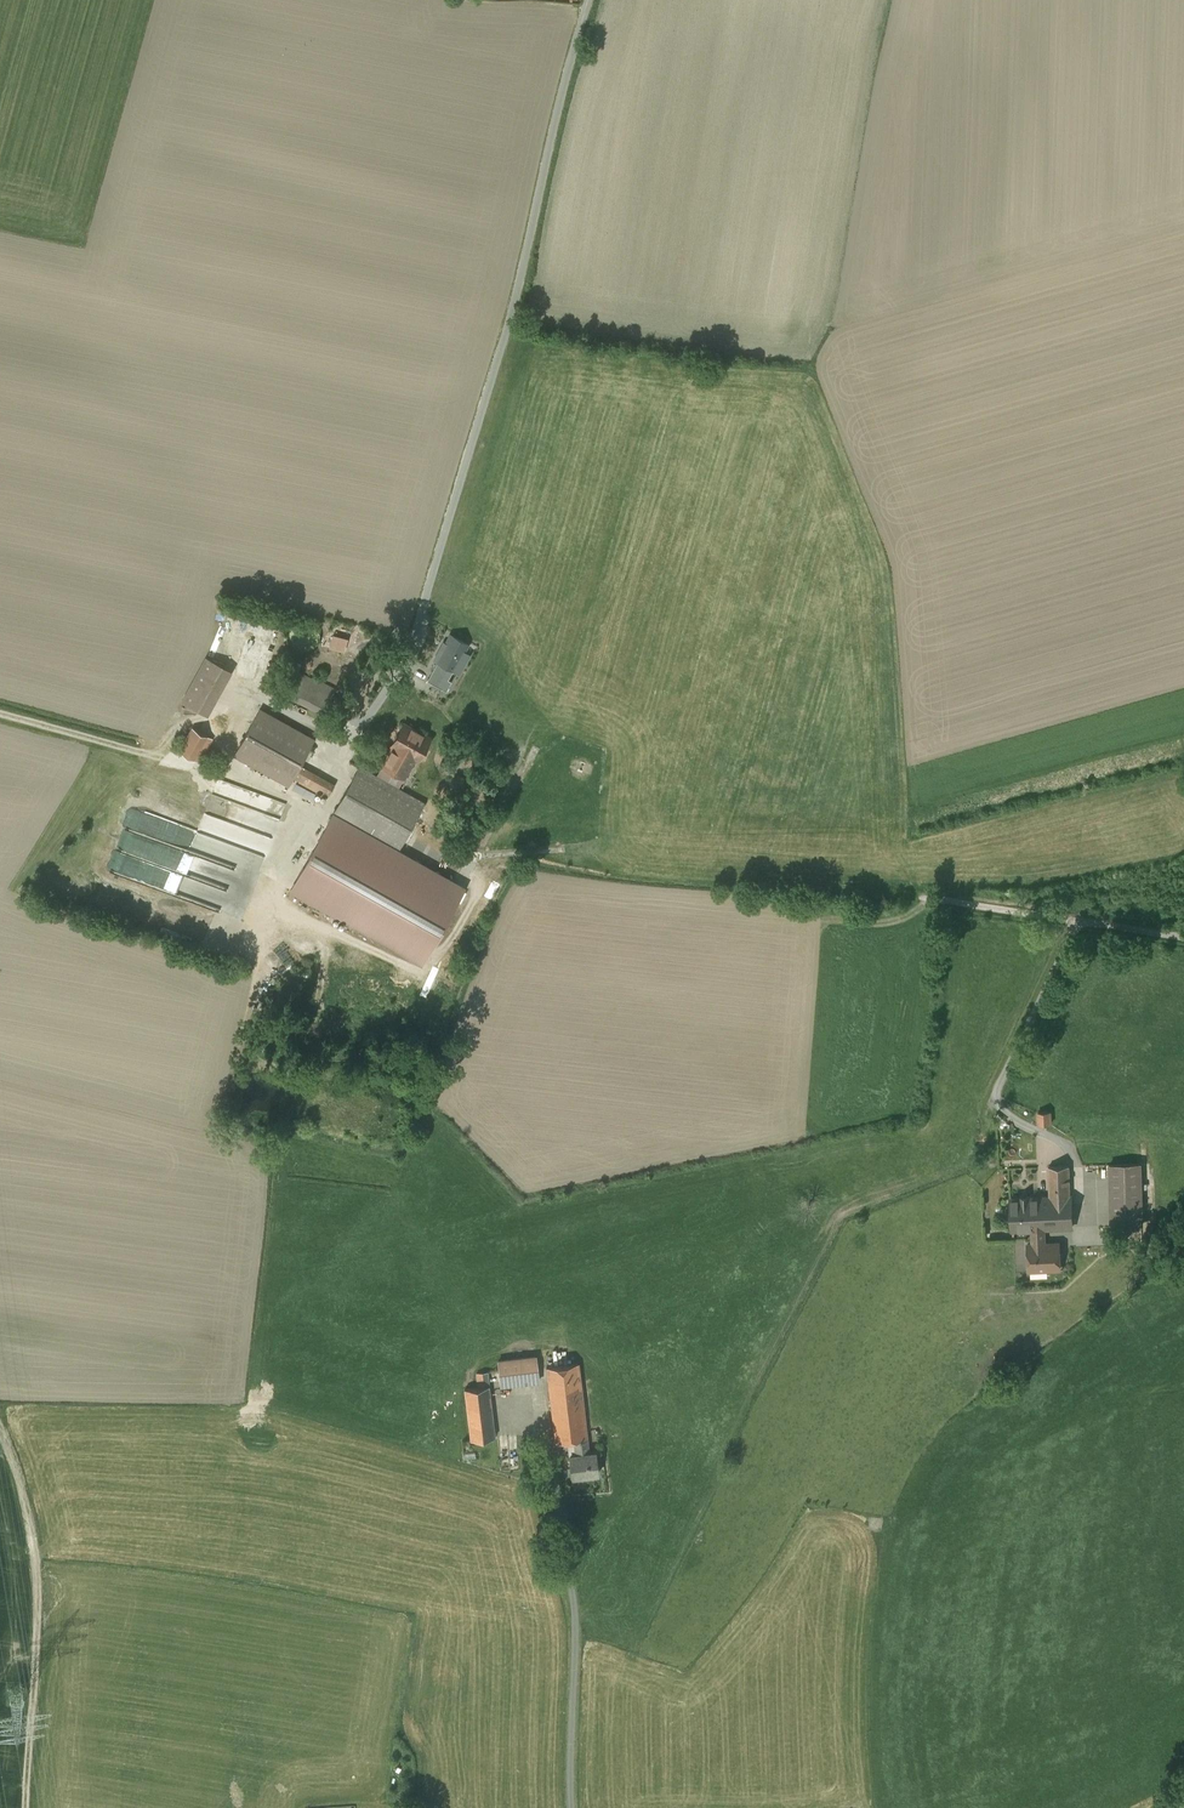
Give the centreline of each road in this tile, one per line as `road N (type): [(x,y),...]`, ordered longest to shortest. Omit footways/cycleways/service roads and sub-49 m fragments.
road 1 (track): [(27,1807),(39,1574),(0,1428)]
road 2 (unclassified): [(1183,935),(929,897)]
road 3 (track): [(210,769),(0,714)]

